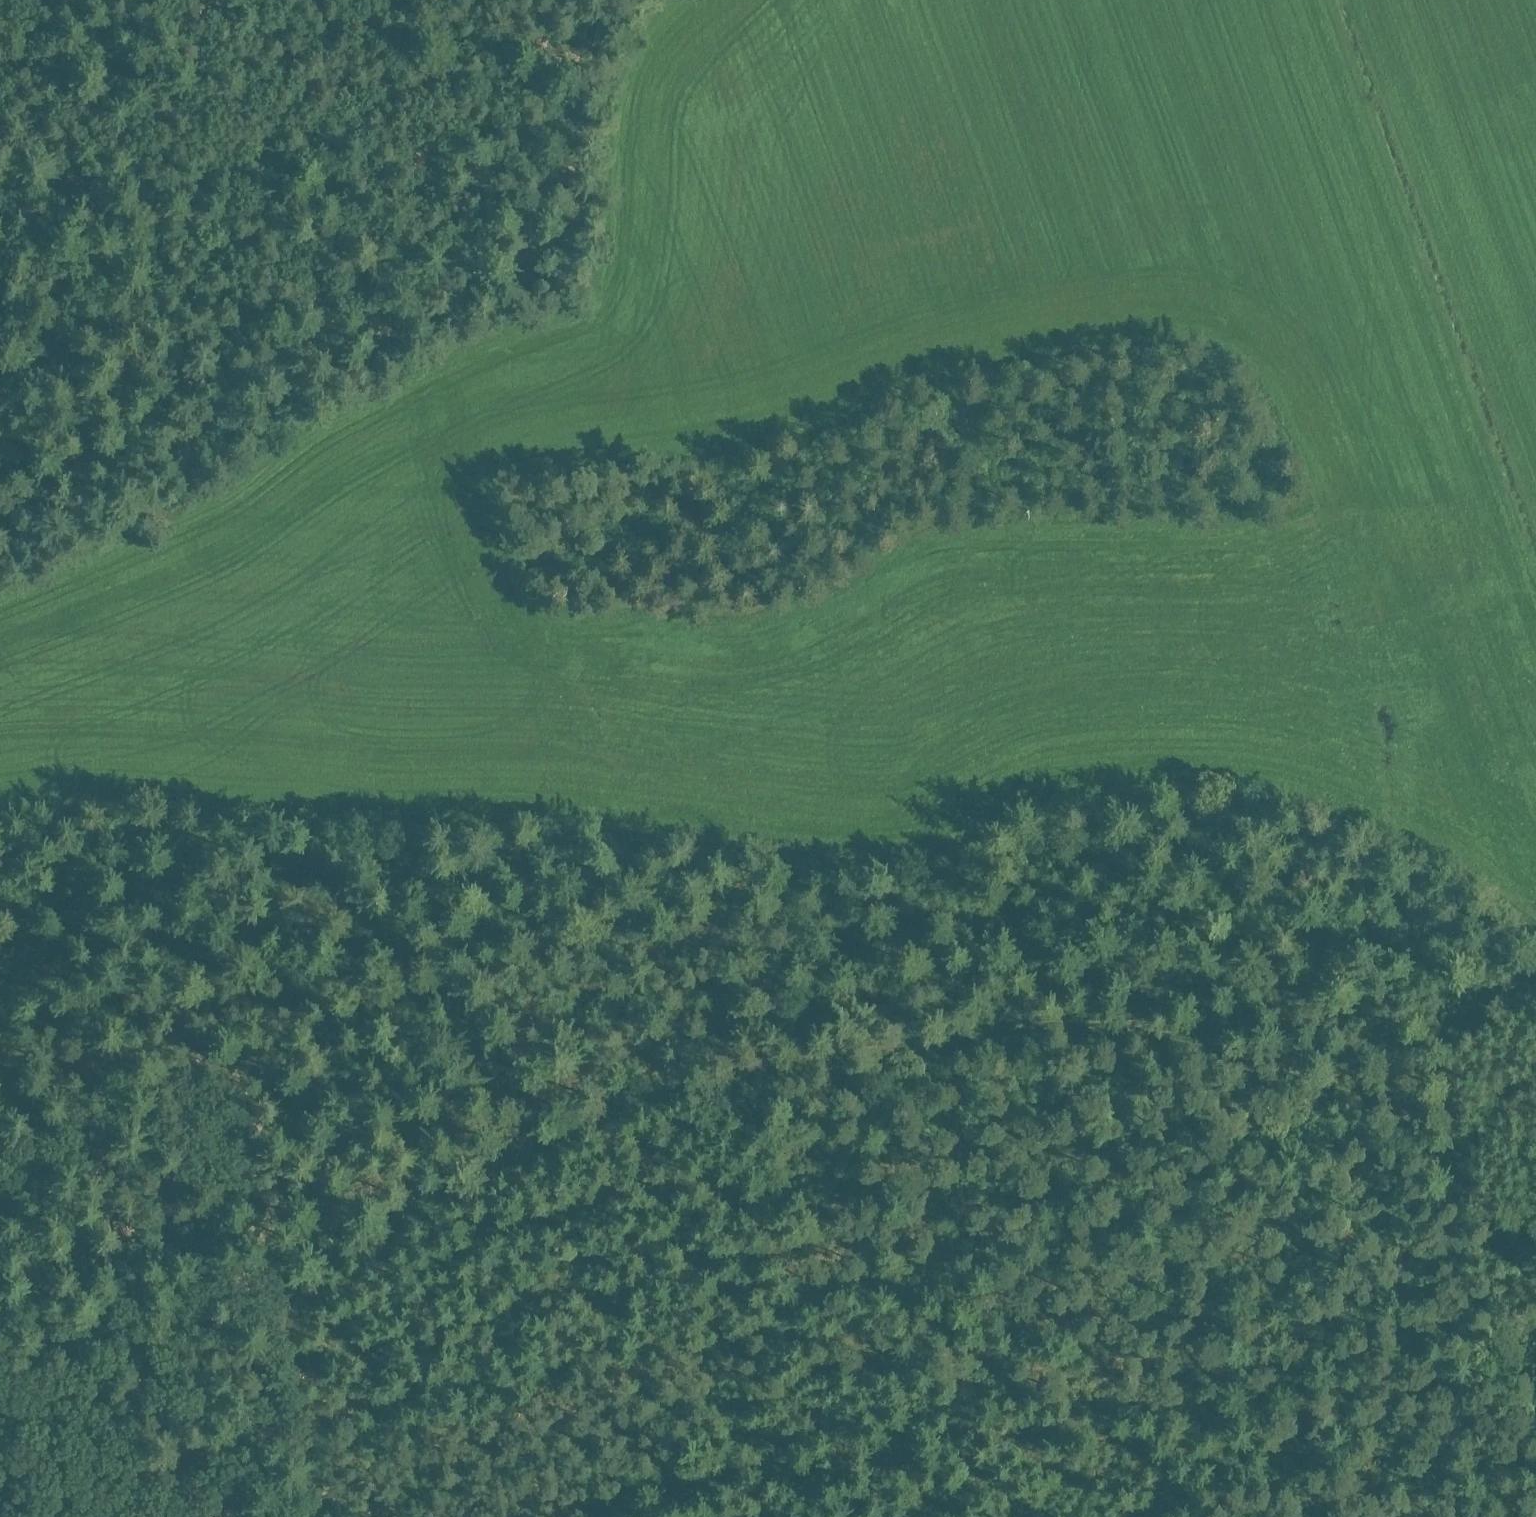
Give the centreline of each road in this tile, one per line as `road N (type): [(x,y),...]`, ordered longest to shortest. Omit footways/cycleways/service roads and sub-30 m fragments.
road 1 (track): [(0,1361),(291,1264),(607,1103),(813,1046),(998,1016),(1138,1027),(1251,1053),(1375,1110),(1482,1196),(1535,1274)]

